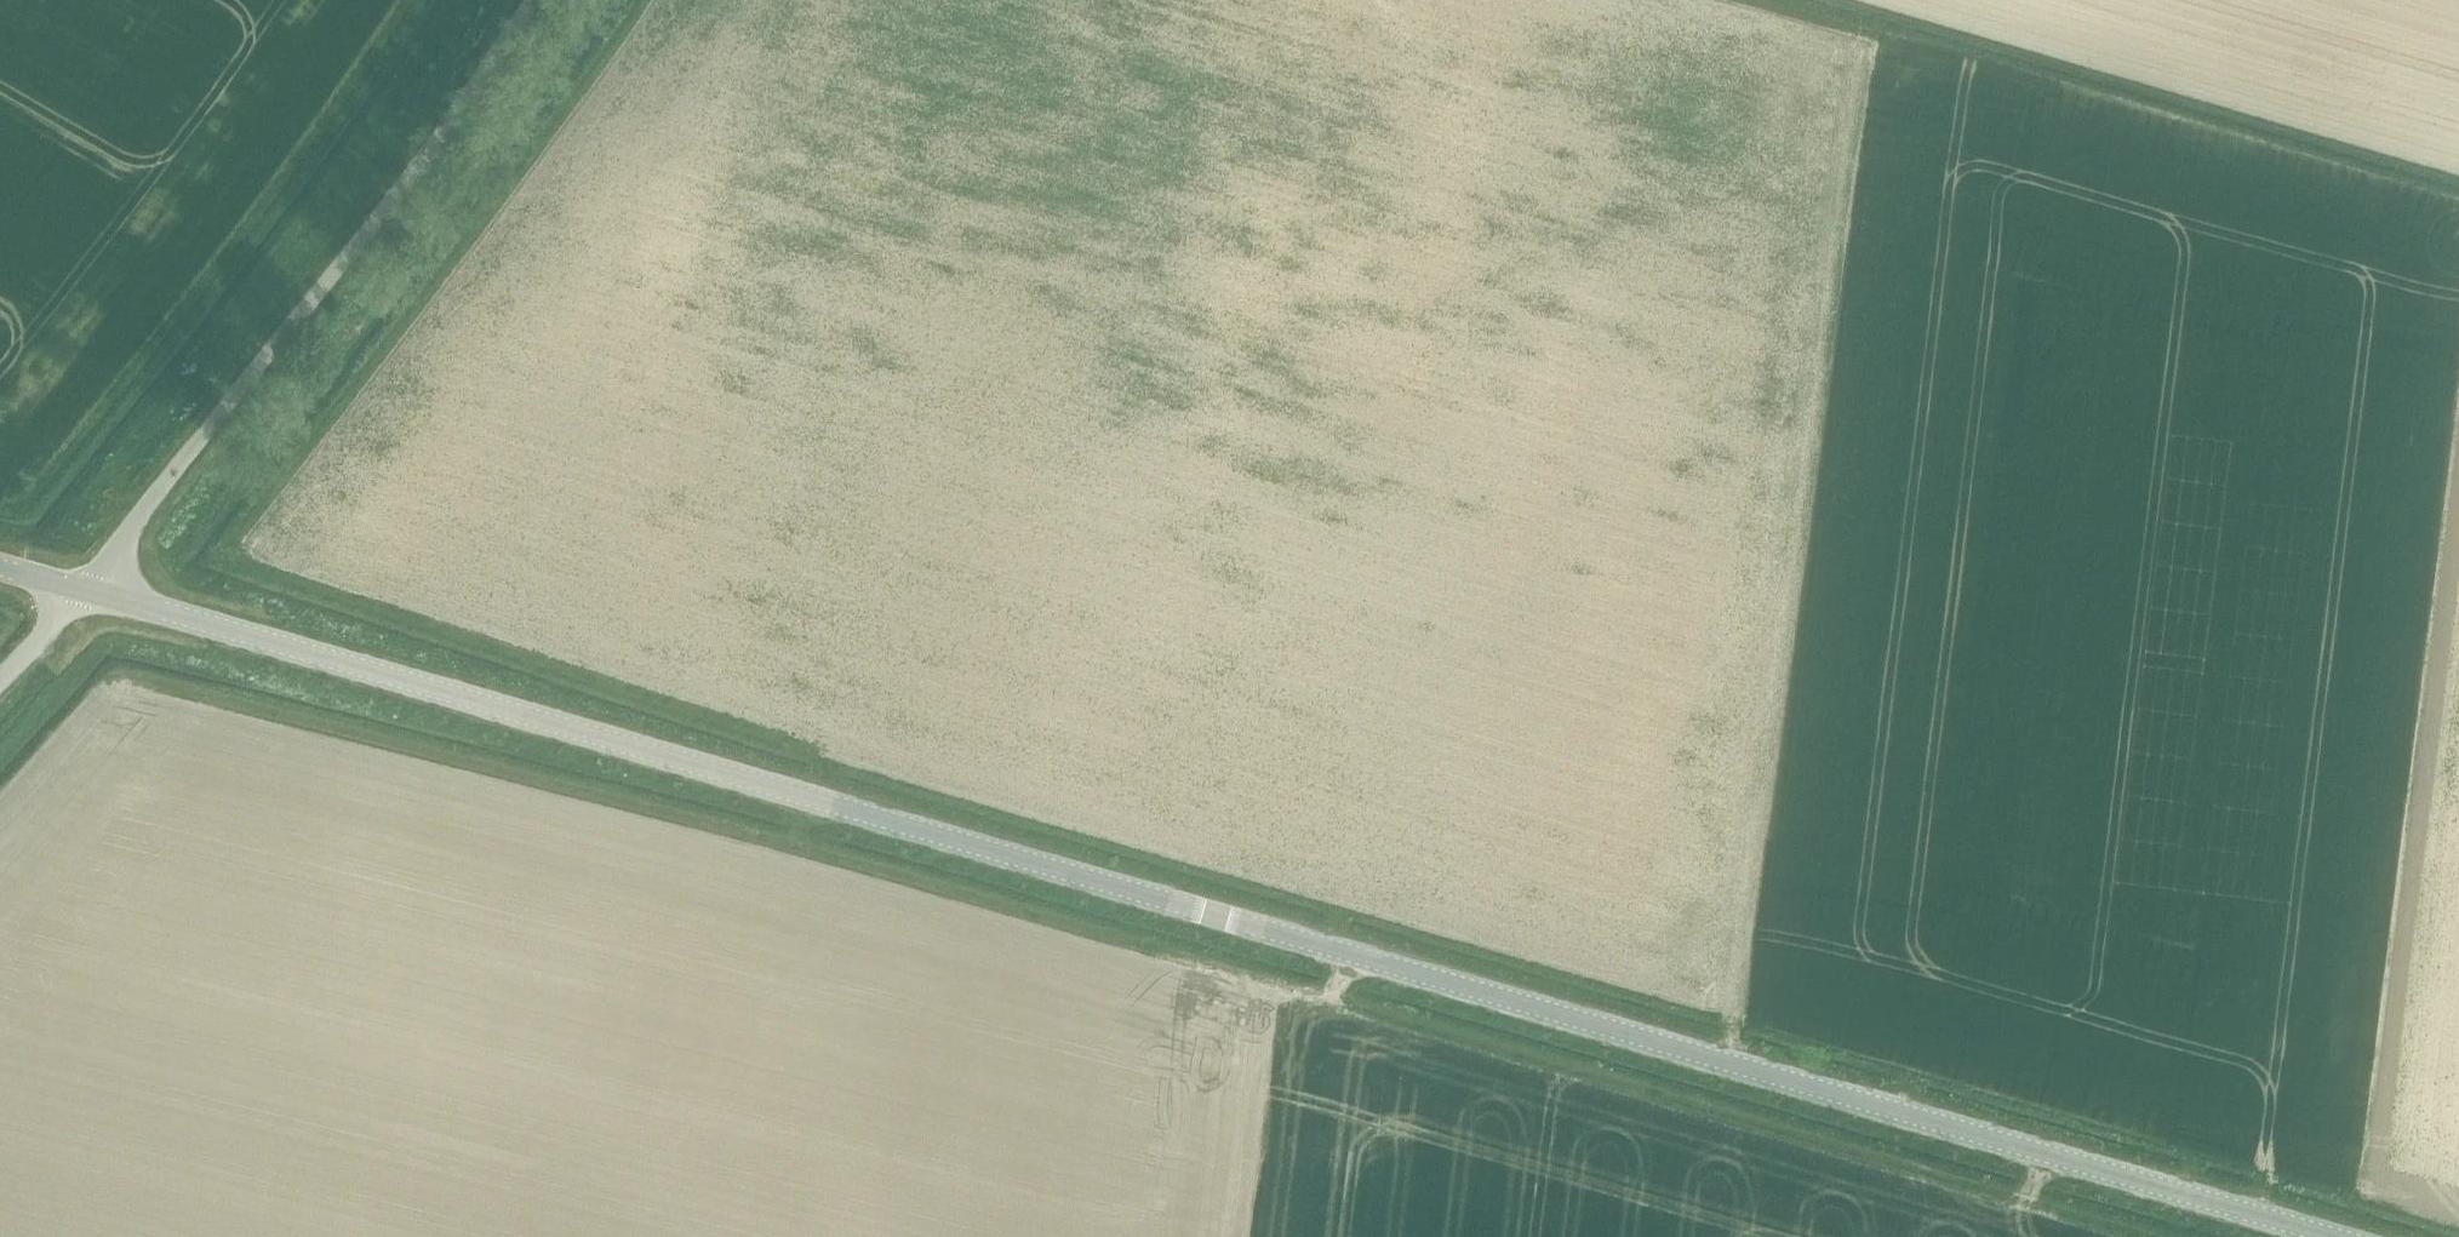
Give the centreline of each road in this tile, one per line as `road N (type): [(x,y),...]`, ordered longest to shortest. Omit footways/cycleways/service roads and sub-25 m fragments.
road 1 (tertiary): [(2332,1236),(82,590)]
road 2 (unclassified): [(82,590),(485,75),(535,0)]
road 3 (unclassified): [(0,678),(82,590)]

